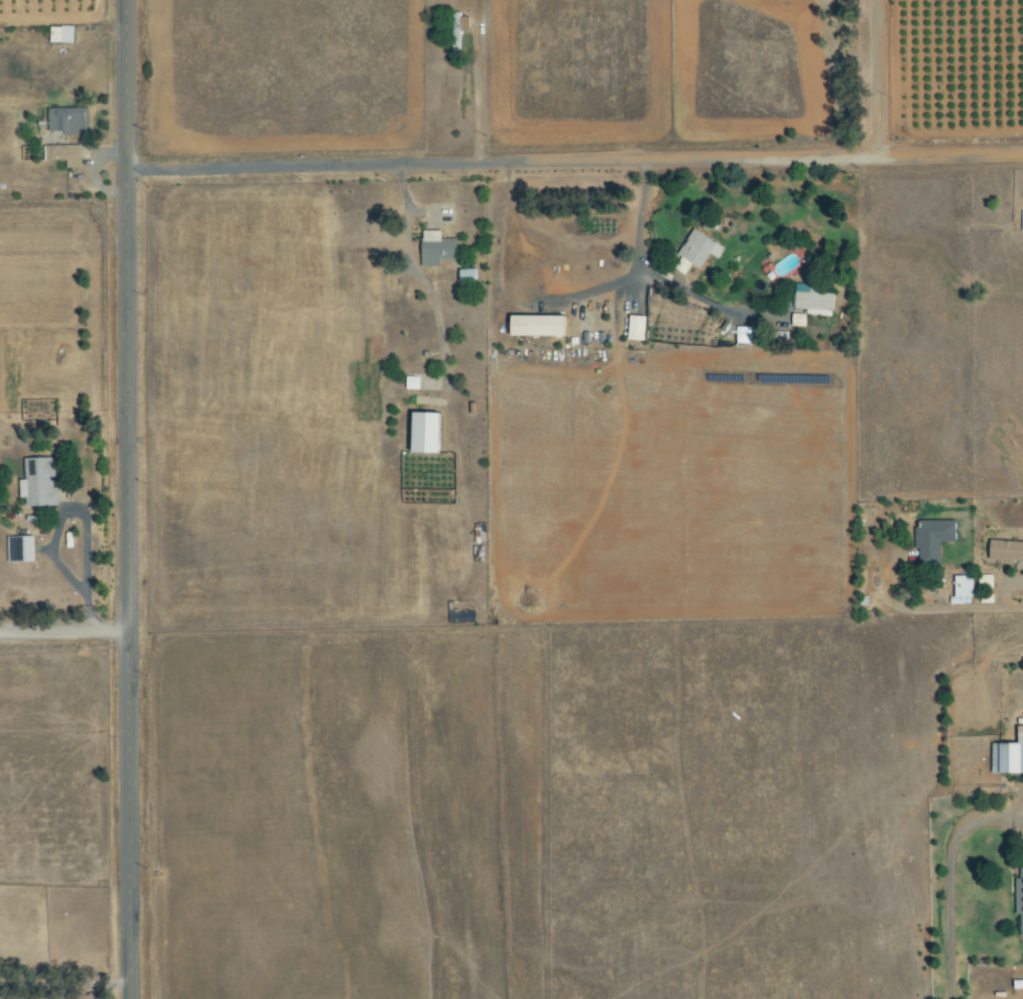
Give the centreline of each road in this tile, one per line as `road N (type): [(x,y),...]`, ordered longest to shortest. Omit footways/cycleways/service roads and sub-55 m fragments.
road 1 (residential): [(129,998),(125,0)]
road 2 (residential): [(126,168),(1022,154)]
road 3 (residential): [(896,522),(884,592),(899,609),(1022,607)]
road 4 (residential): [(876,158),(869,0)]
road 5 (residential): [(127,631),(0,633)]

